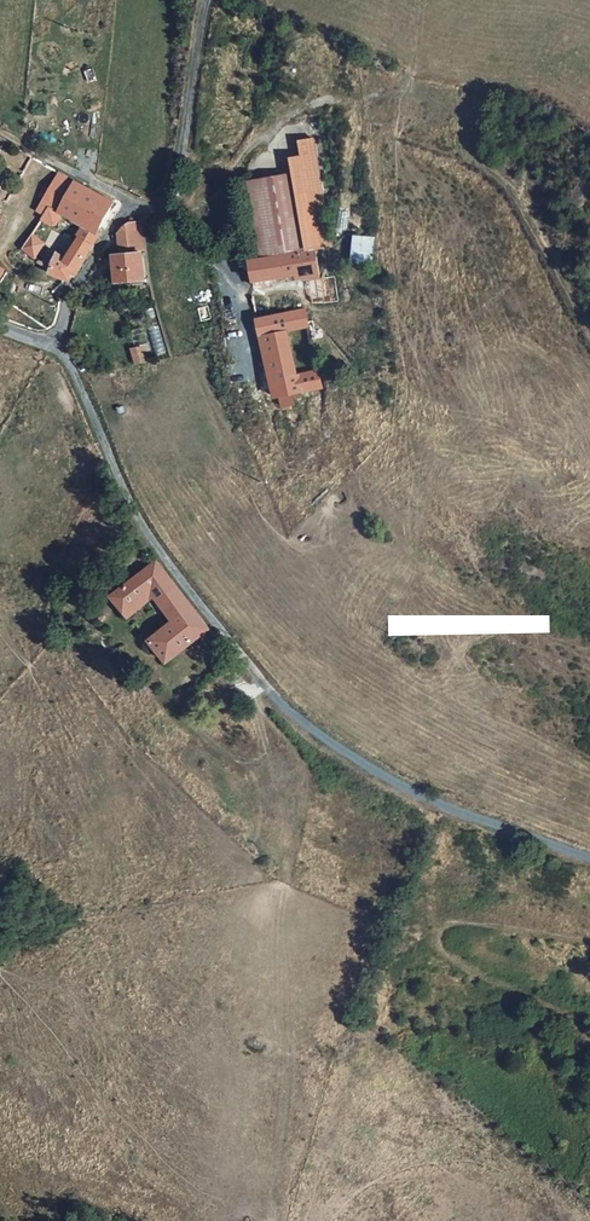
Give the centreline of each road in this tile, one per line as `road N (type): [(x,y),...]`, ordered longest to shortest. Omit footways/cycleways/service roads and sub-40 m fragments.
road 1 (unclassified): [(589,862),(432,806),(297,719),(152,538),(58,342)]
road 2 (track): [(266,688),(259,702),(300,751),(308,790),(275,936),(277,1085),(267,1167)]
road 3 (track): [(304,107),(405,95),(436,100),(458,119),(483,165),(527,206),(589,326)]
road 4 (unclassified): [(58,342),(74,294),(117,216),(159,206)]

